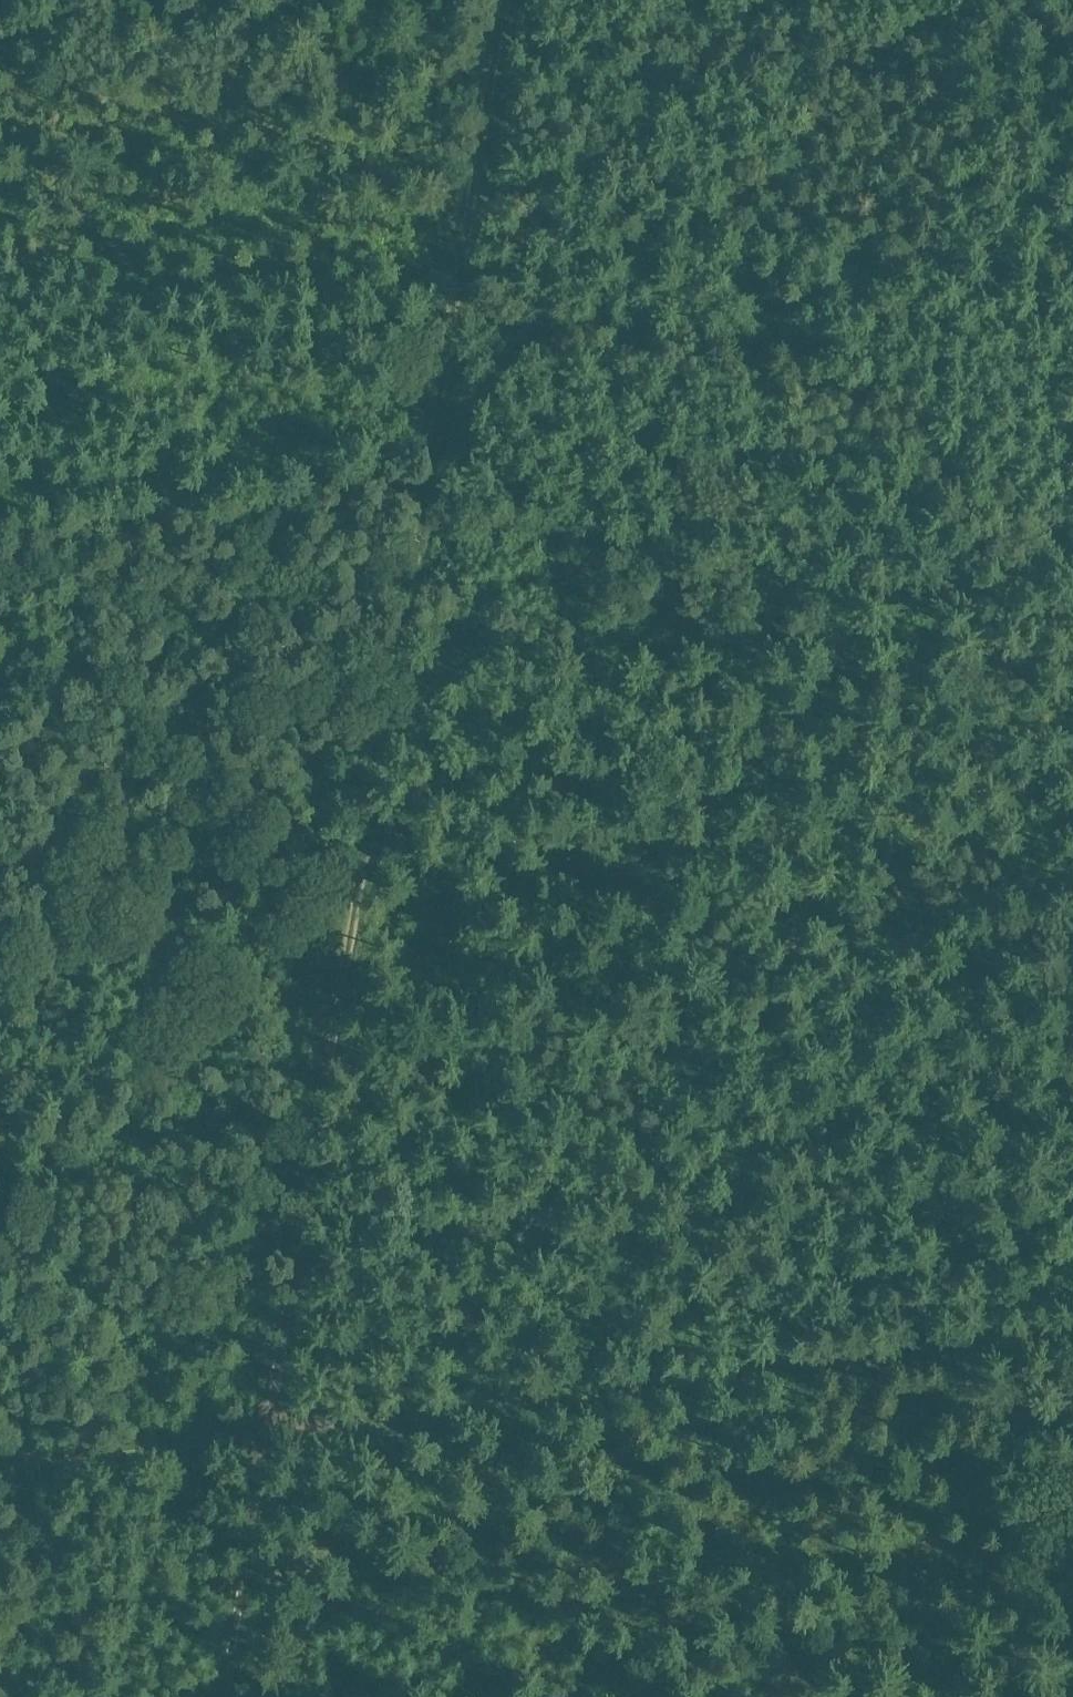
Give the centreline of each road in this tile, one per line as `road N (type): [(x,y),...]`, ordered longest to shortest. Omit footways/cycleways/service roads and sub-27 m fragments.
road 1 (track): [(194,1696),(505,0)]
road 2 (track): [(0,1455),(1072,1332)]

